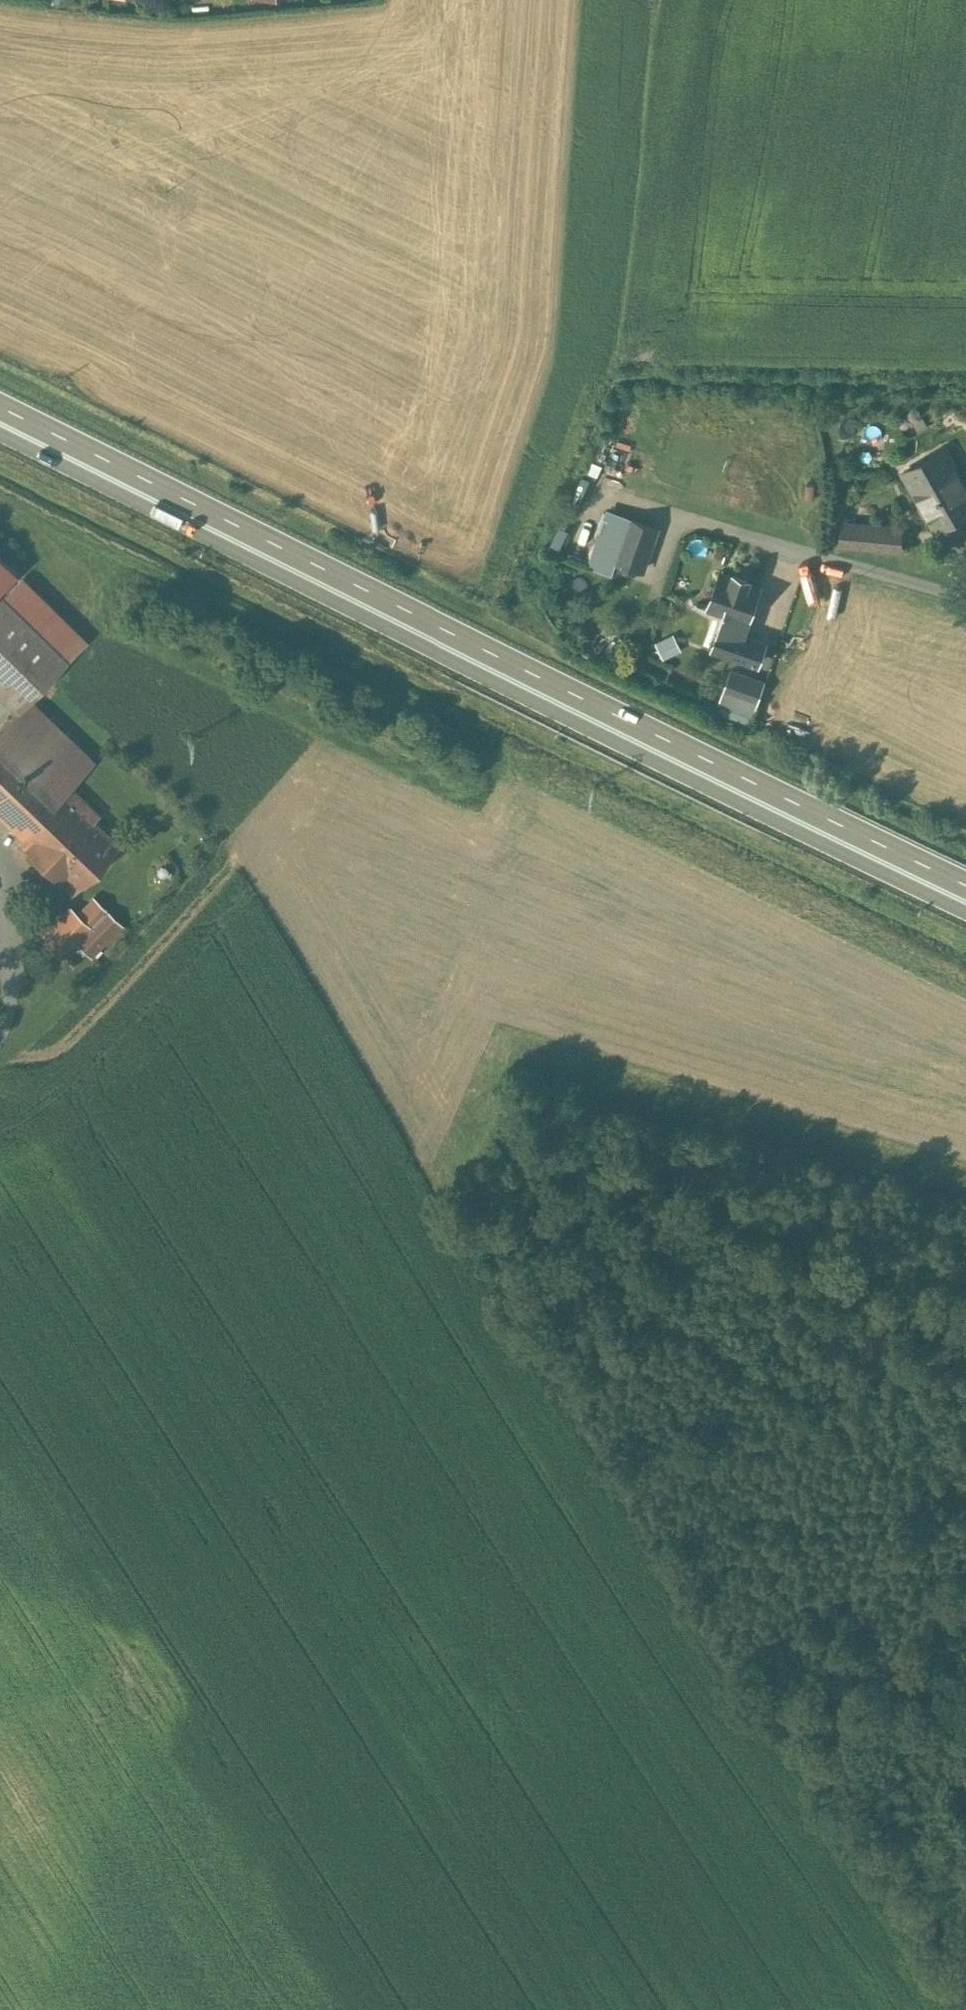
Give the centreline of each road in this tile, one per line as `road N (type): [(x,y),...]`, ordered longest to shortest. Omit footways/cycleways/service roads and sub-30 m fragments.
road 1 (trunk): [(0,433),(965,904)]
road 2 (trunk): [(965,876),(0,406)]
road 3 (unclassified): [(611,496),(965,599)]

